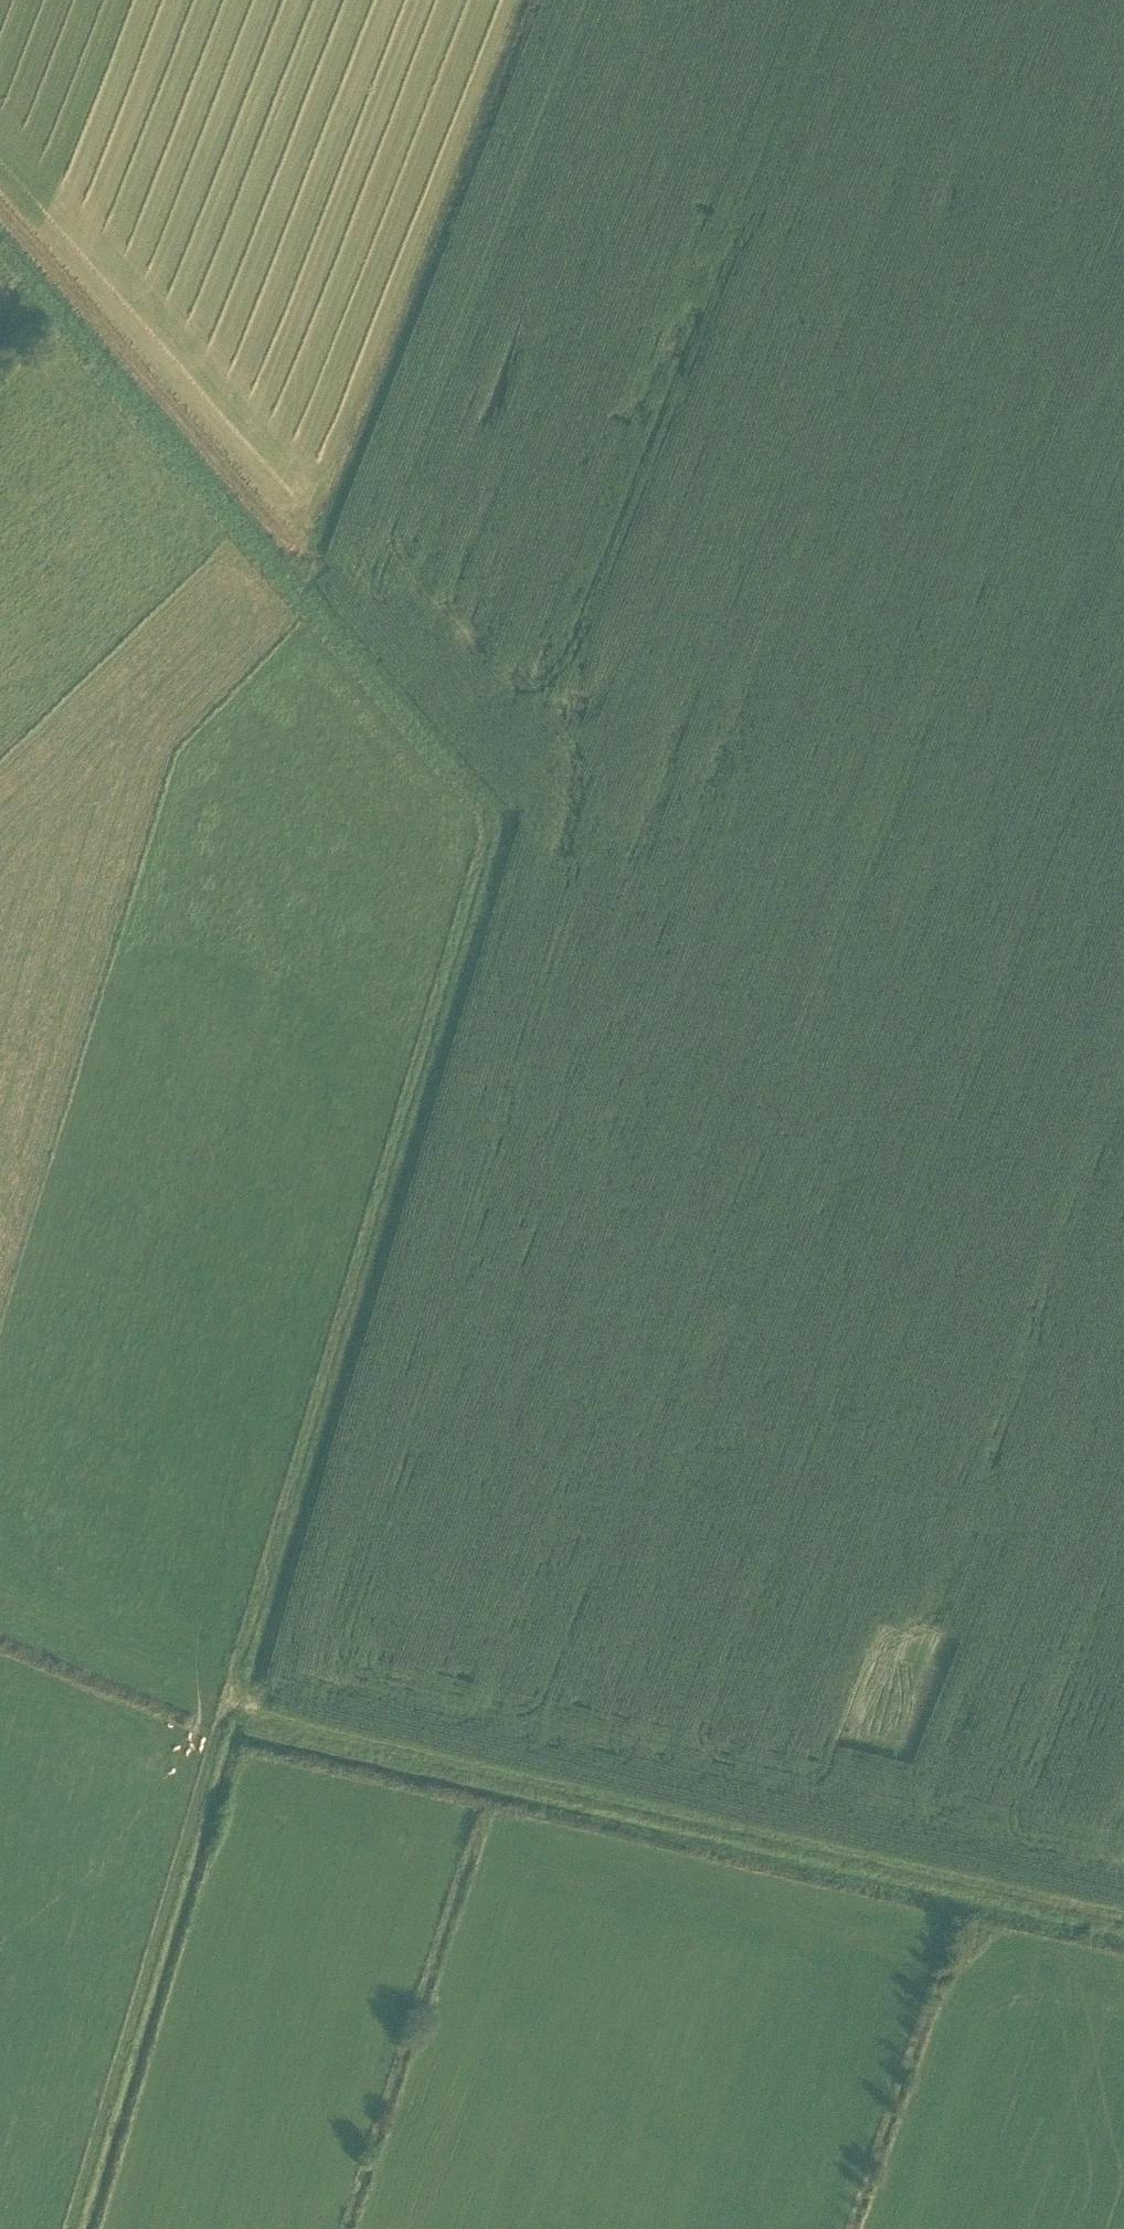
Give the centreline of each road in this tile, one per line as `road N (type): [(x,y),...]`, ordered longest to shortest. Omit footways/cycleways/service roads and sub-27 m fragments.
road 1 (track): [(0,257),(495,826),(74,2228)]
road 2 (track): [(229,1717),(1123,1924)]

